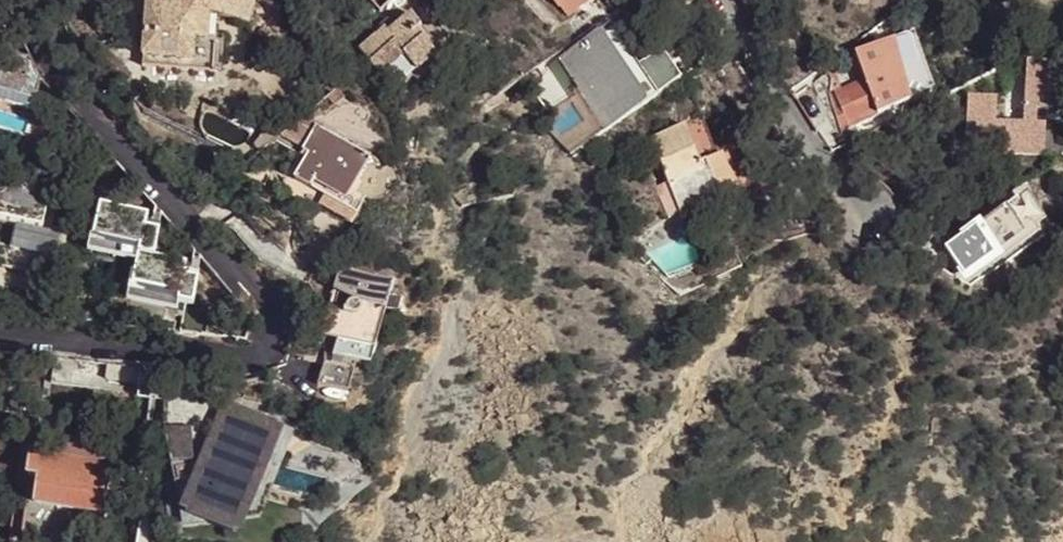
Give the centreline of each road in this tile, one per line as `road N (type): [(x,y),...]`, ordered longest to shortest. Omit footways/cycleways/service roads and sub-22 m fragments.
road 1 (residential): [(30,0),(41,41),(259,291),(266,333),(248,358),(0,332)]
road 2 (residential): [(868,223),(753,59),(722,0)]

